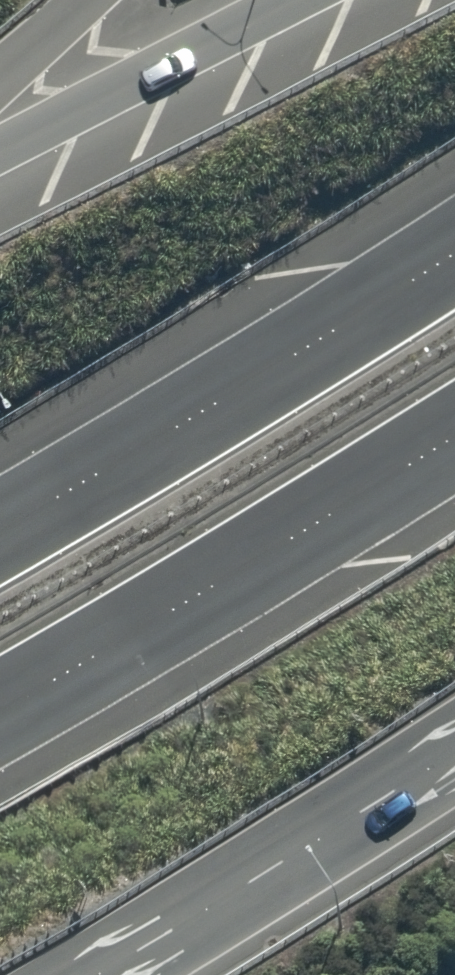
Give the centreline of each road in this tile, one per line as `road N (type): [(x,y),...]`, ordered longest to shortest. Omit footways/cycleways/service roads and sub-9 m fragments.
road 1 (trunk): [(0,528),(454,247)]
road 2 (trunk): [(454,433),(0,707)]
road 3 (trunk): [(454,753),(107,974)]
road 4 (trunk): [(0,152),(306,0)]

